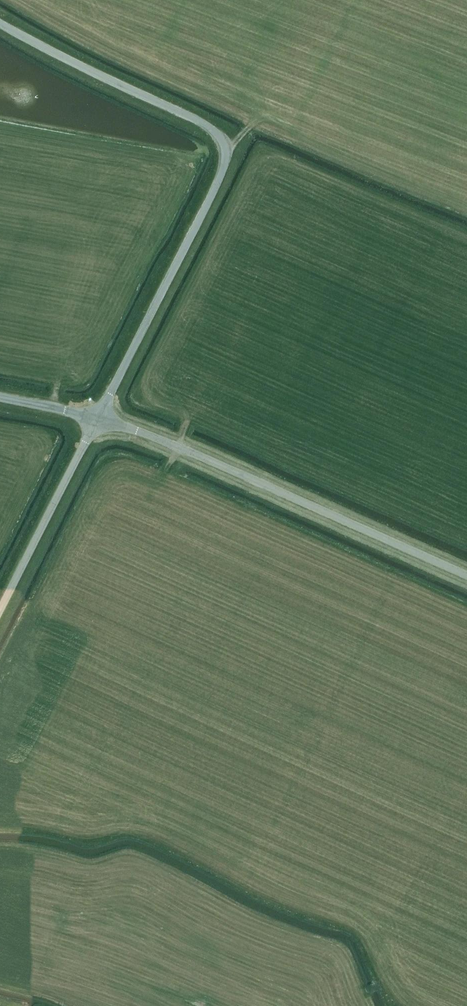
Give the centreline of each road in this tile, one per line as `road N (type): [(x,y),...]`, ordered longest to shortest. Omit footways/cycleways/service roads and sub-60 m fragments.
road 1 (unclassified): [(98,418),(217,184),(224,143),(206,124),(0,23)]
road 2 (tertiary): [(98,418),(466,575)]
road 3 (unclassified): [(0,610),(98,418)]

